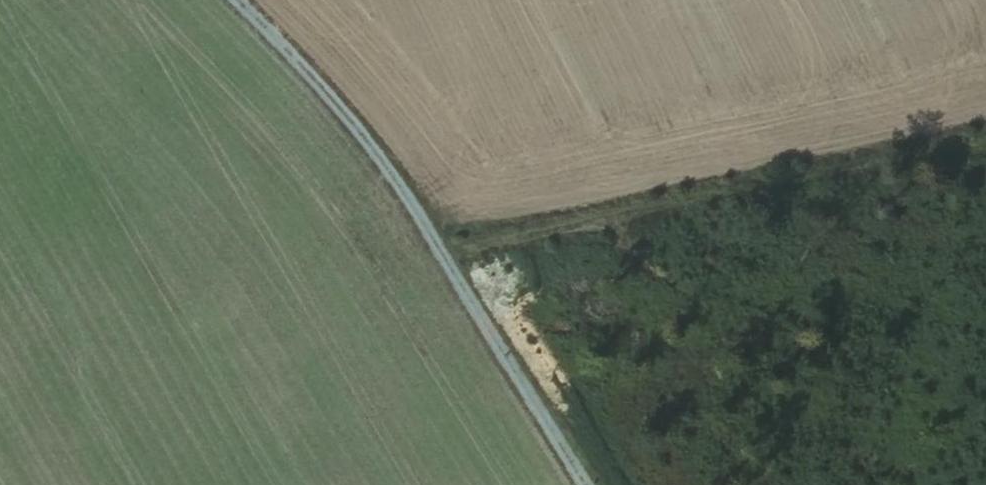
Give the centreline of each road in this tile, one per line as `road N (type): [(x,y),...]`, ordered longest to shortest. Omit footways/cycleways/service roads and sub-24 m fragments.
road 1 (track): [(587,484),(512,343),(367,144),(233,0)]

